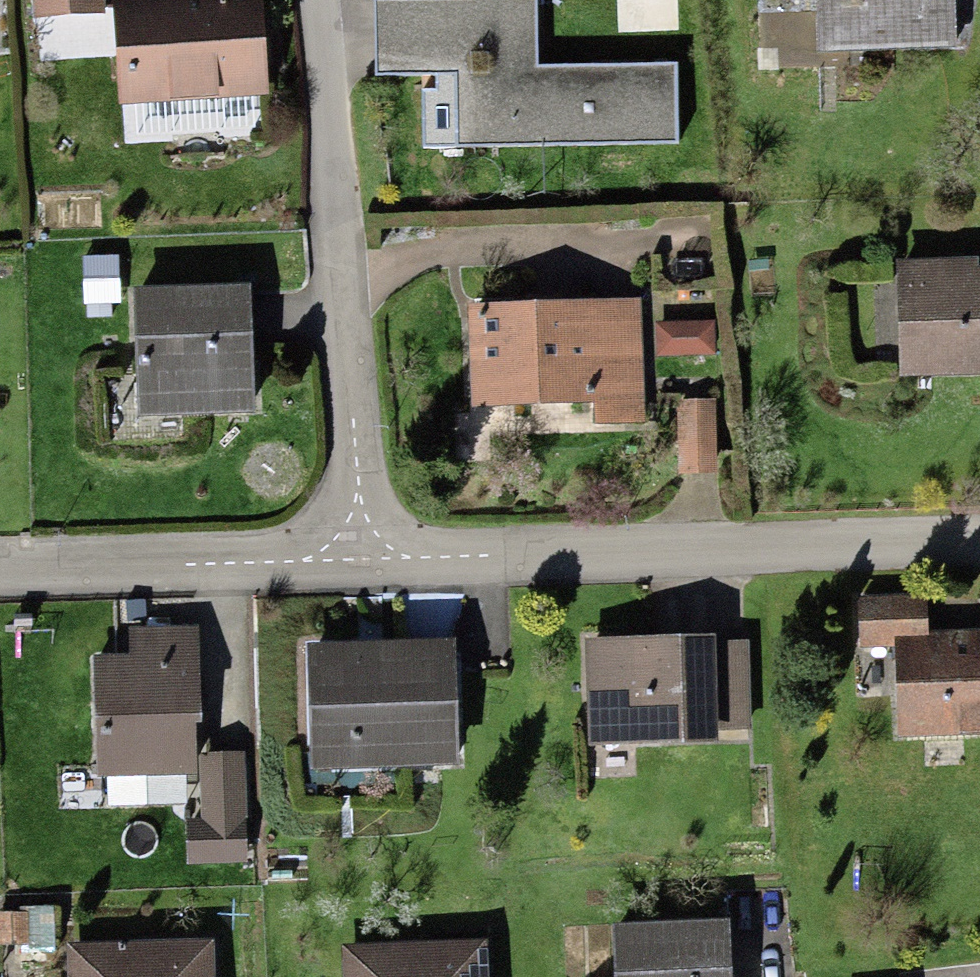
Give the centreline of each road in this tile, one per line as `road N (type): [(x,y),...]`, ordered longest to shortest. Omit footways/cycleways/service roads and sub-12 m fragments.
road 1 (residential): [(349,569),(979,549)]
road 2 (residential): [(349,569),(312,0)]
road 3 (residential): [(0,580),(349,569)]

